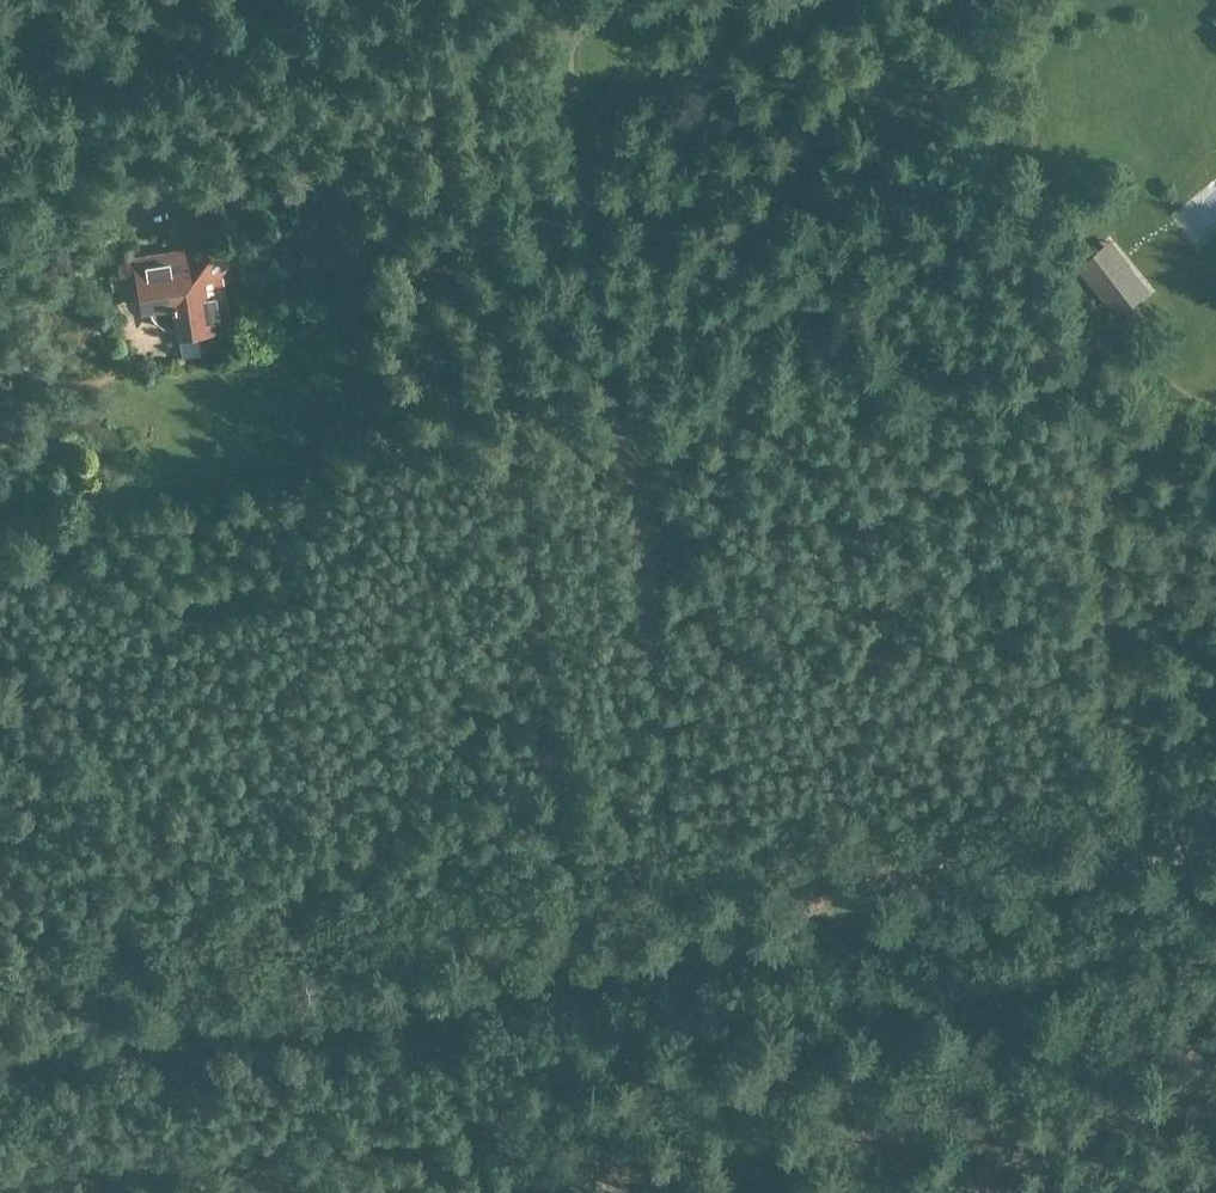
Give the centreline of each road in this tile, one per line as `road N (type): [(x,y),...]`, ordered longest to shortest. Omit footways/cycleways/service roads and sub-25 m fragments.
road 1 (primary): [(0,1056),(1215,890)]
road 2 (track): [(565,978),(569,1010),(533,1192)]

